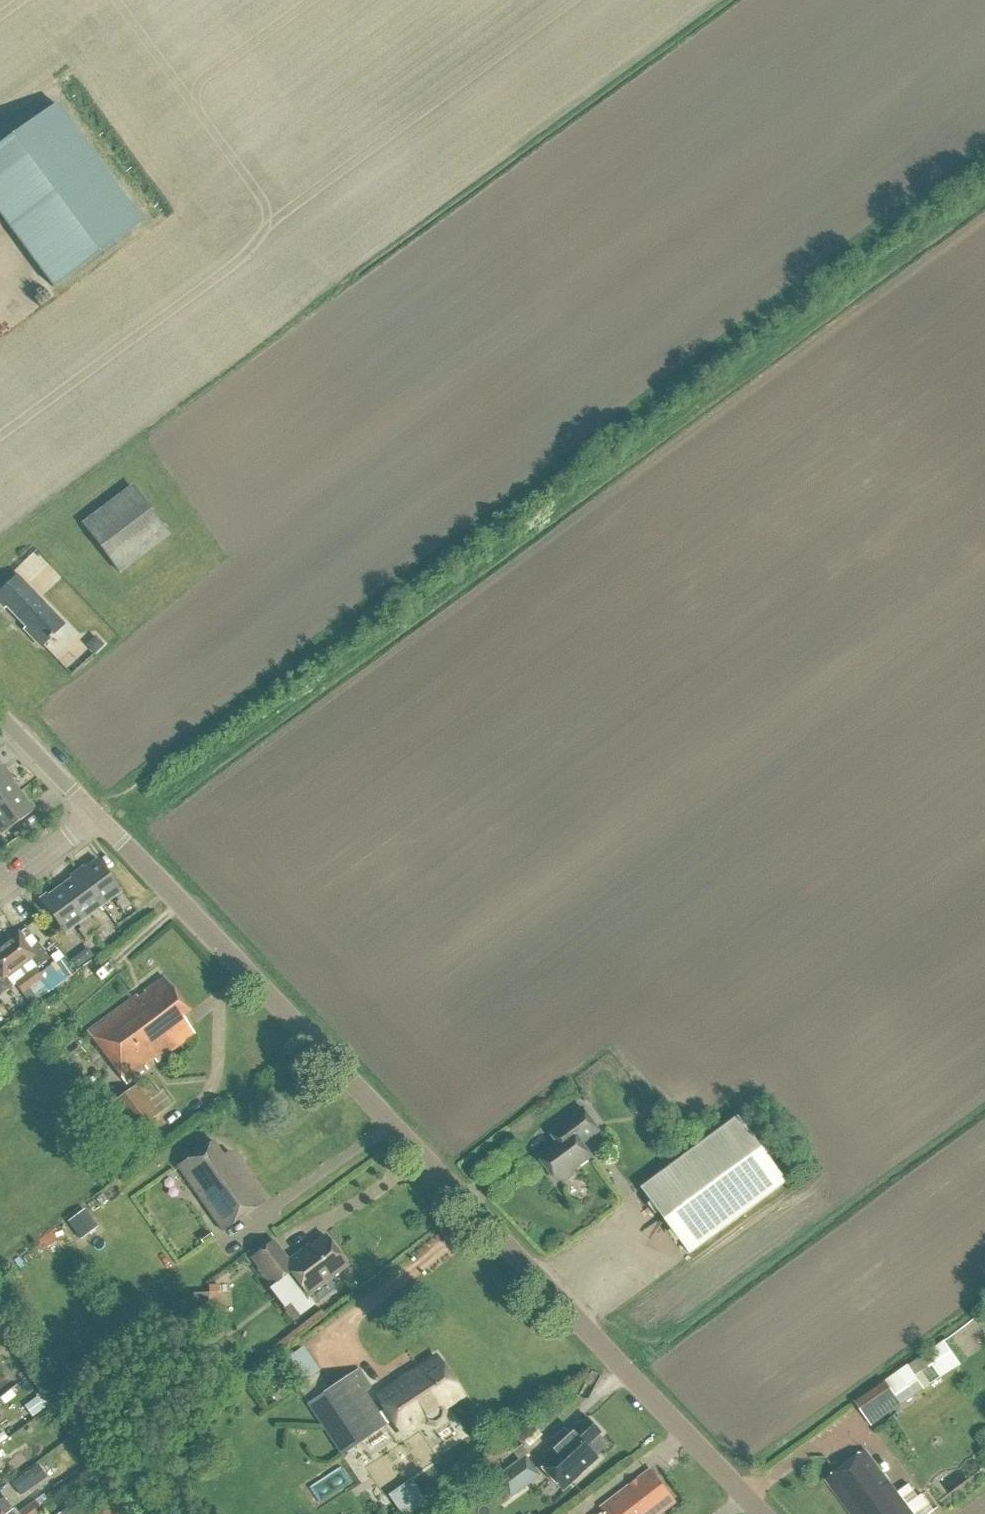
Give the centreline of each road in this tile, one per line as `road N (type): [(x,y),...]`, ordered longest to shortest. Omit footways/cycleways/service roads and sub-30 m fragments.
road 1 (unclassified): [(759,1513),(98,821)]
road 2 (unclassified): [(98,821),(0,710)]
road 3 (unclassified): [(0,892),(98,821)]

